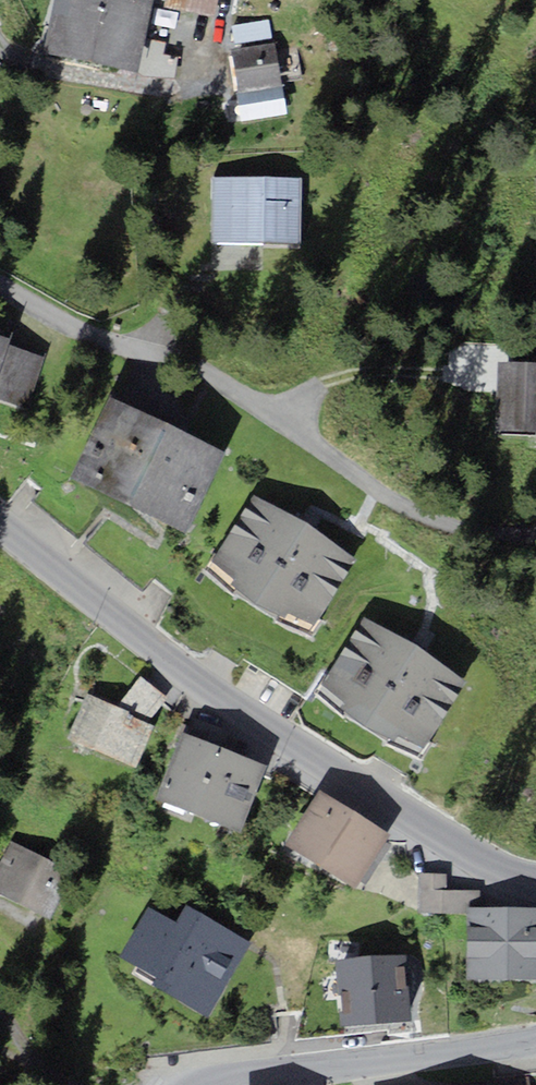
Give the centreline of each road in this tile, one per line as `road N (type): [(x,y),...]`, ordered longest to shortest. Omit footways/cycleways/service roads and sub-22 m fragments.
road 1 (residential): [(535,883),(504,876),(435,837),(170,663),(0,524)]
road 2 (residential): [(0,280),(59,319),(186,362),(384,491),(487,534),(535,538)]
road 3 (residential): [(198,1084),(535,1039)]

